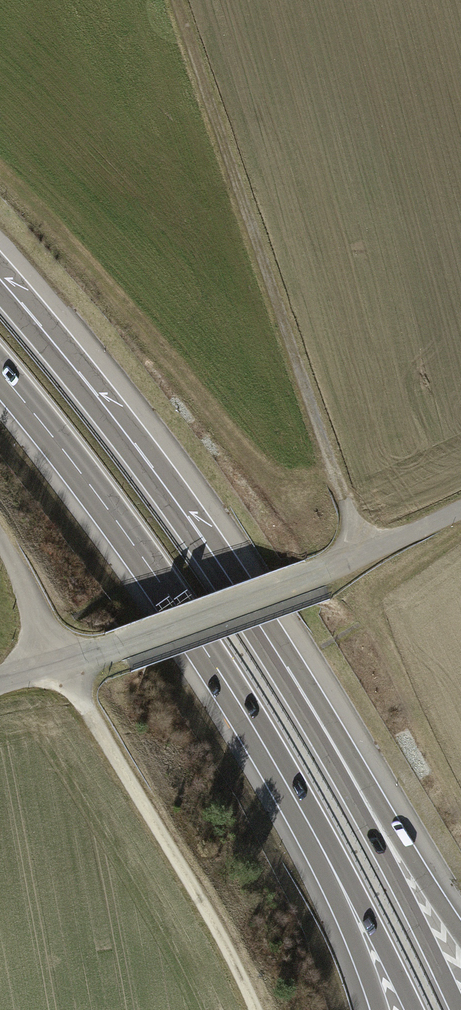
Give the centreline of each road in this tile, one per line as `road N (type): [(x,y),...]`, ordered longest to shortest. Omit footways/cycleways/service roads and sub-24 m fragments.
road 1 (track): [(365,554),(175,0)]
road 2 (motorway): [(0,372),(175,605),(325,853)]
road 3 (unclassified): [(460,509),(316,573),(0,682)]
road 4 (motorway): [(278,672),(160,495),(0,294)]
road 5 (track): [(256,1009),(190,881),(61,664)]
road 6 (motorway): [(459,1009),(376,841),(278,672)]
road 7 (motorway): [(460,934),(278,672)]
road 8 (motorway): [(325,853),(414,1009)]
road 9 (motorway): [(325,853),(380,1009)]
road 10 (track): [(0,540),(61,664)]

